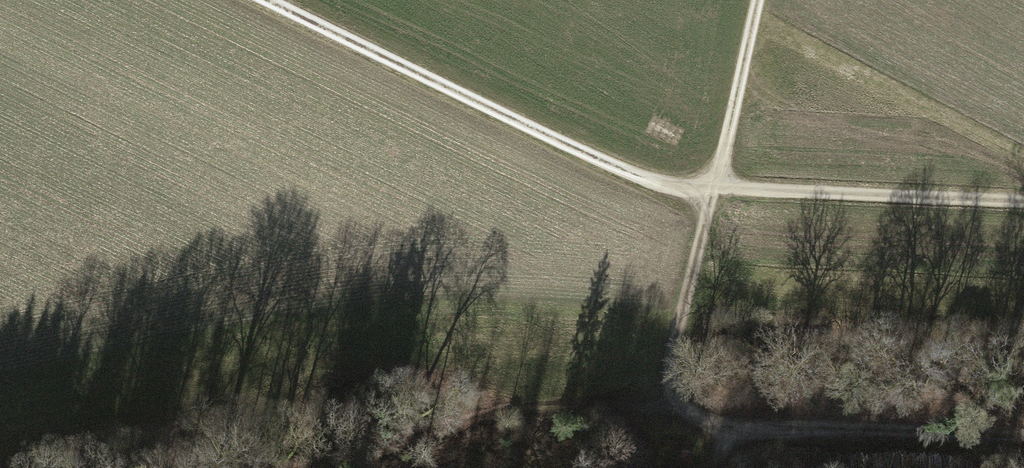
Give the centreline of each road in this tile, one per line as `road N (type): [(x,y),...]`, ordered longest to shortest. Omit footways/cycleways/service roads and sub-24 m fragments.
road 1 (track): [(1023,203),(682,189),(629,172),(271,0)]
road 2 (track): [(756,0),(673,333),(664,410),(710,422),(1023,437)]
road 3 (track): [(293,467),(556,403),(664,410)]

